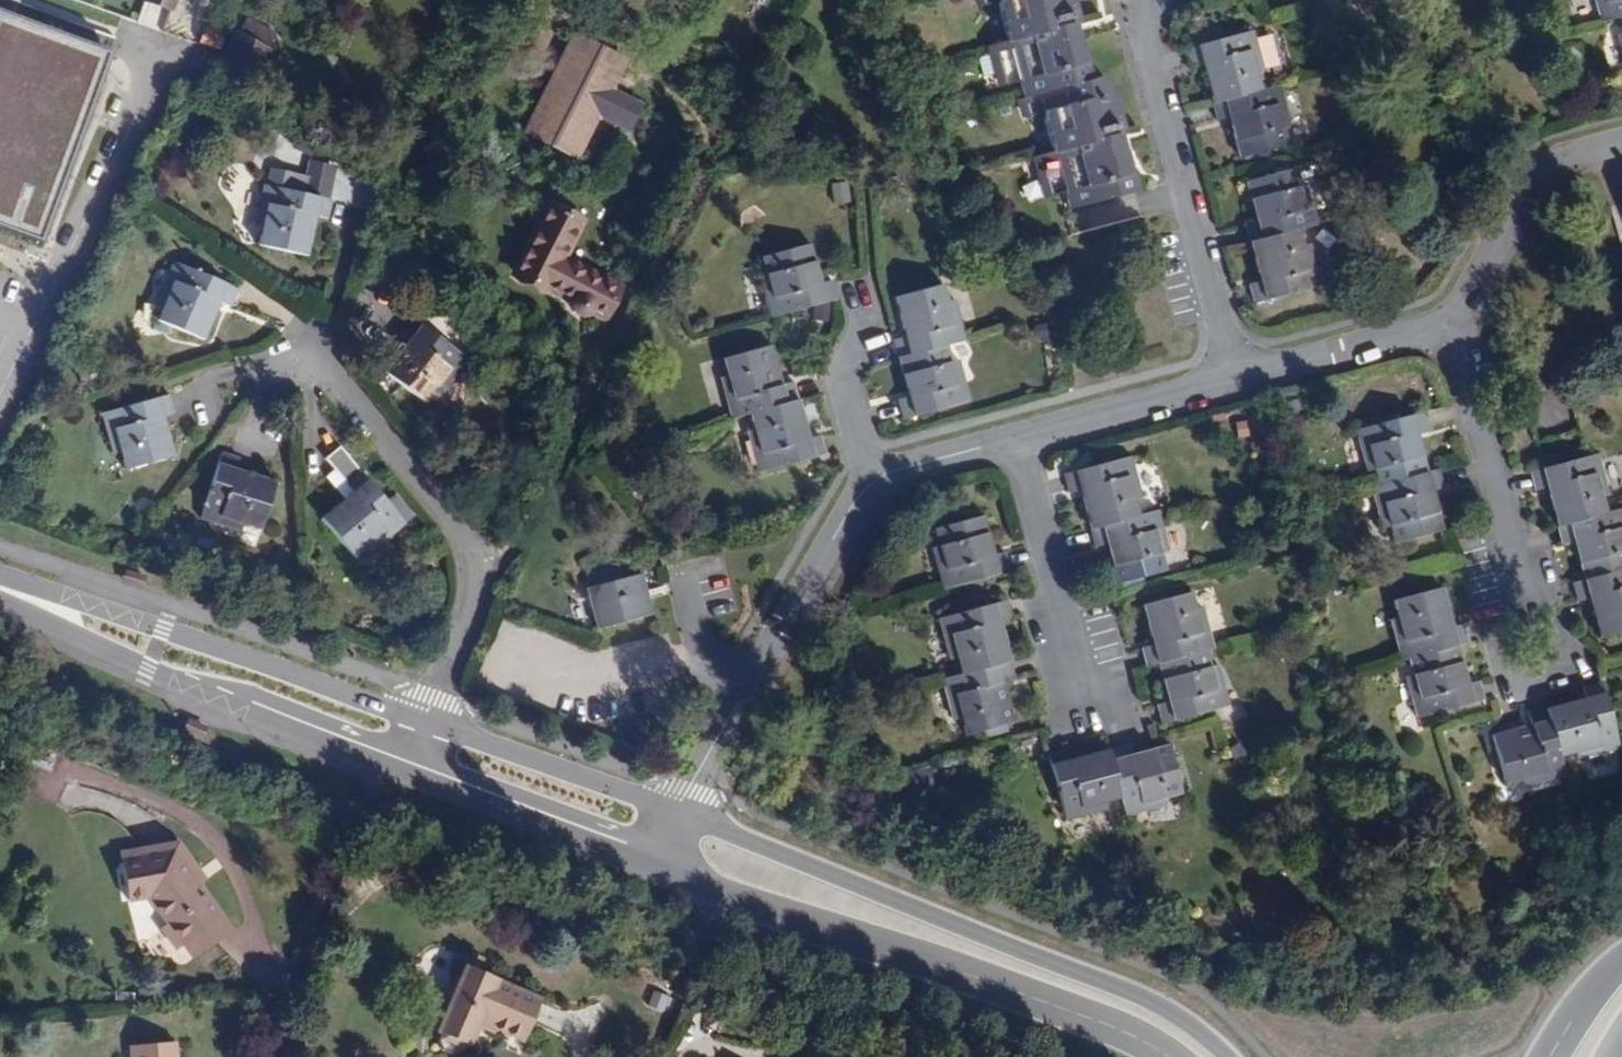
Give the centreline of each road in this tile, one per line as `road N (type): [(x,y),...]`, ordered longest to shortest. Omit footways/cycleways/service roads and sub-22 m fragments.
road 1 (residential): [(1447,325),(866,481),(705,760),(679,820)]
road 2 (tertiary): [(1224,1056),(1186,1022),(1114,987),(679,820)]
road 3 (tertiary): [(661,863),(1120,1027),(1172,1056)]
road 4 (residential): [(306,347),(370,411),(479,567),(477,619),(419,723)]
road 5 (tertiary): [(419,723),(143,622),(0,587)]
road 6 (tertiary): [(0,590),(146,671),(399,766)]
road 7 (residential): [(165,65),(0,385)]
road 8 (tertiary): [(399,766),(661,863)]
road 9 (tertiary): [(679,820),(419,723)]
road 10 (residential): [(1447,325),(1539,165),(1621,141)]

